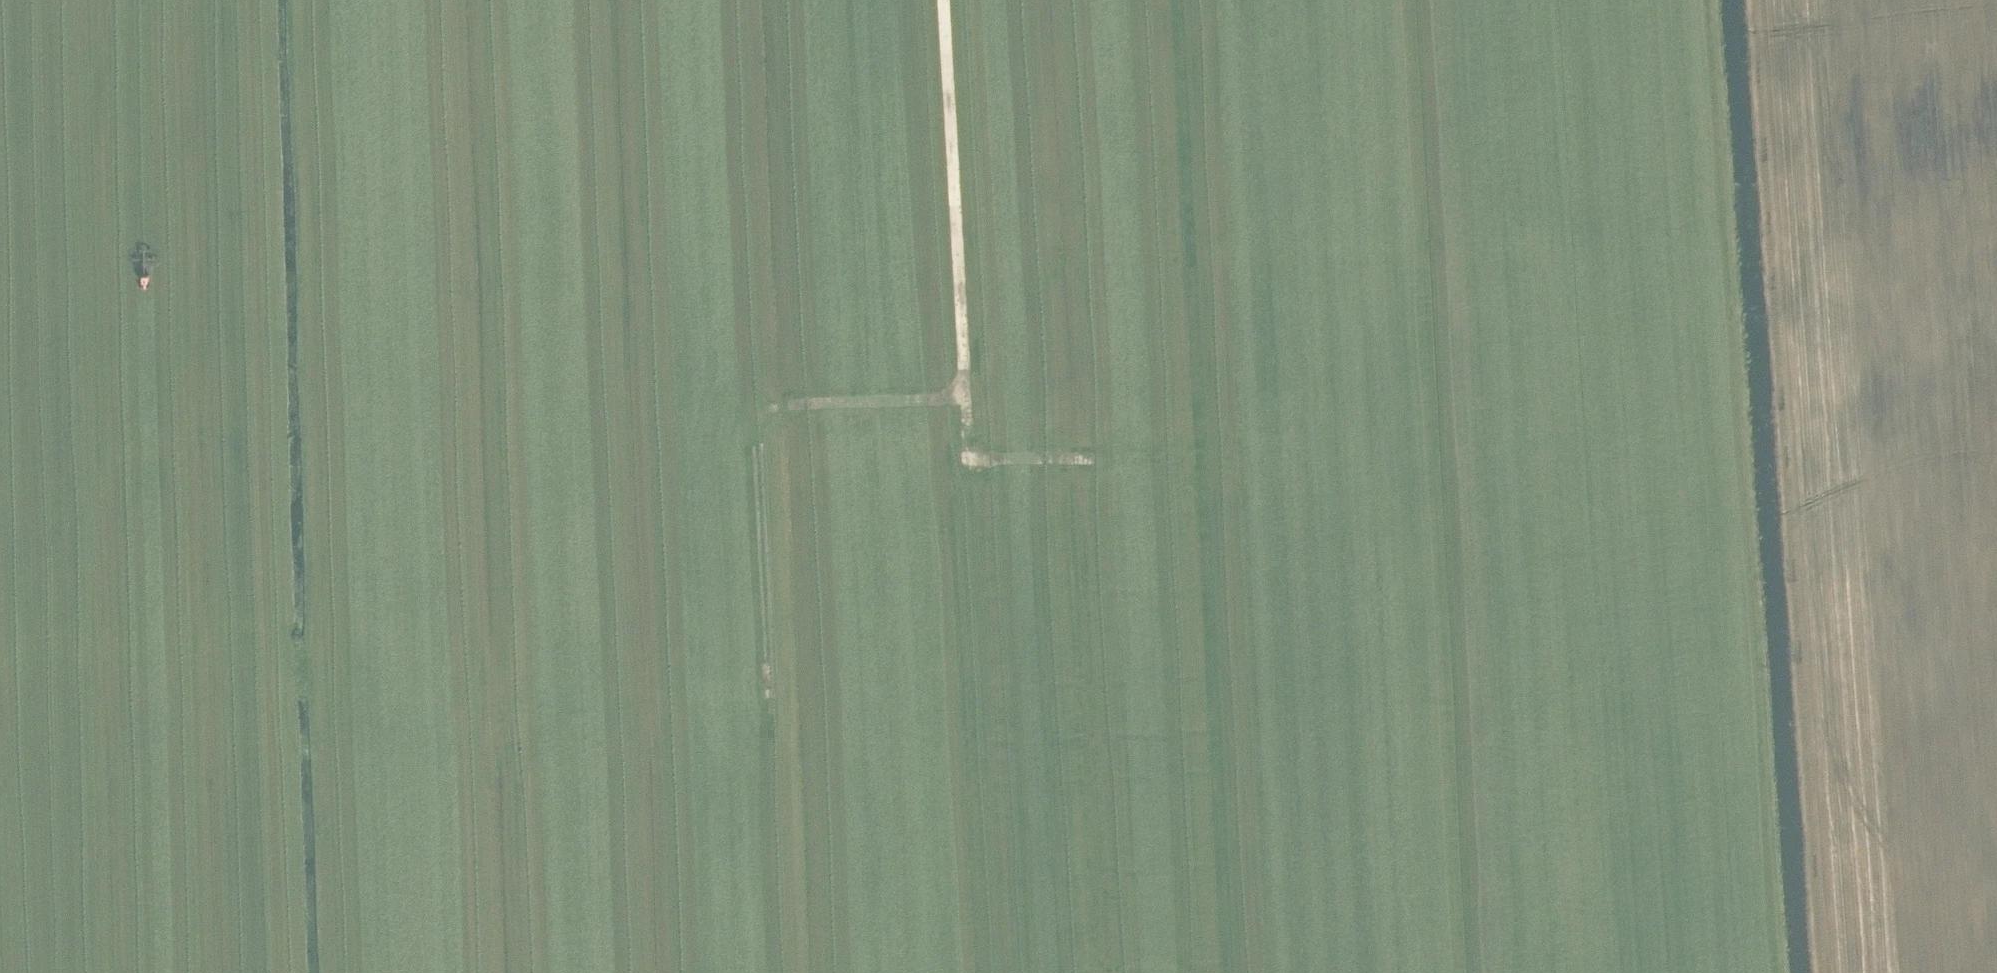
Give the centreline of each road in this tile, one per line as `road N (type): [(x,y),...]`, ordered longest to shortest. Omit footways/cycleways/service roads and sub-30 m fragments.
road 1 (track): [(943,0),(969,453),(1088,457)]
road 2 (track): [(965,398),(788,406),(764,424),(771,697)]

